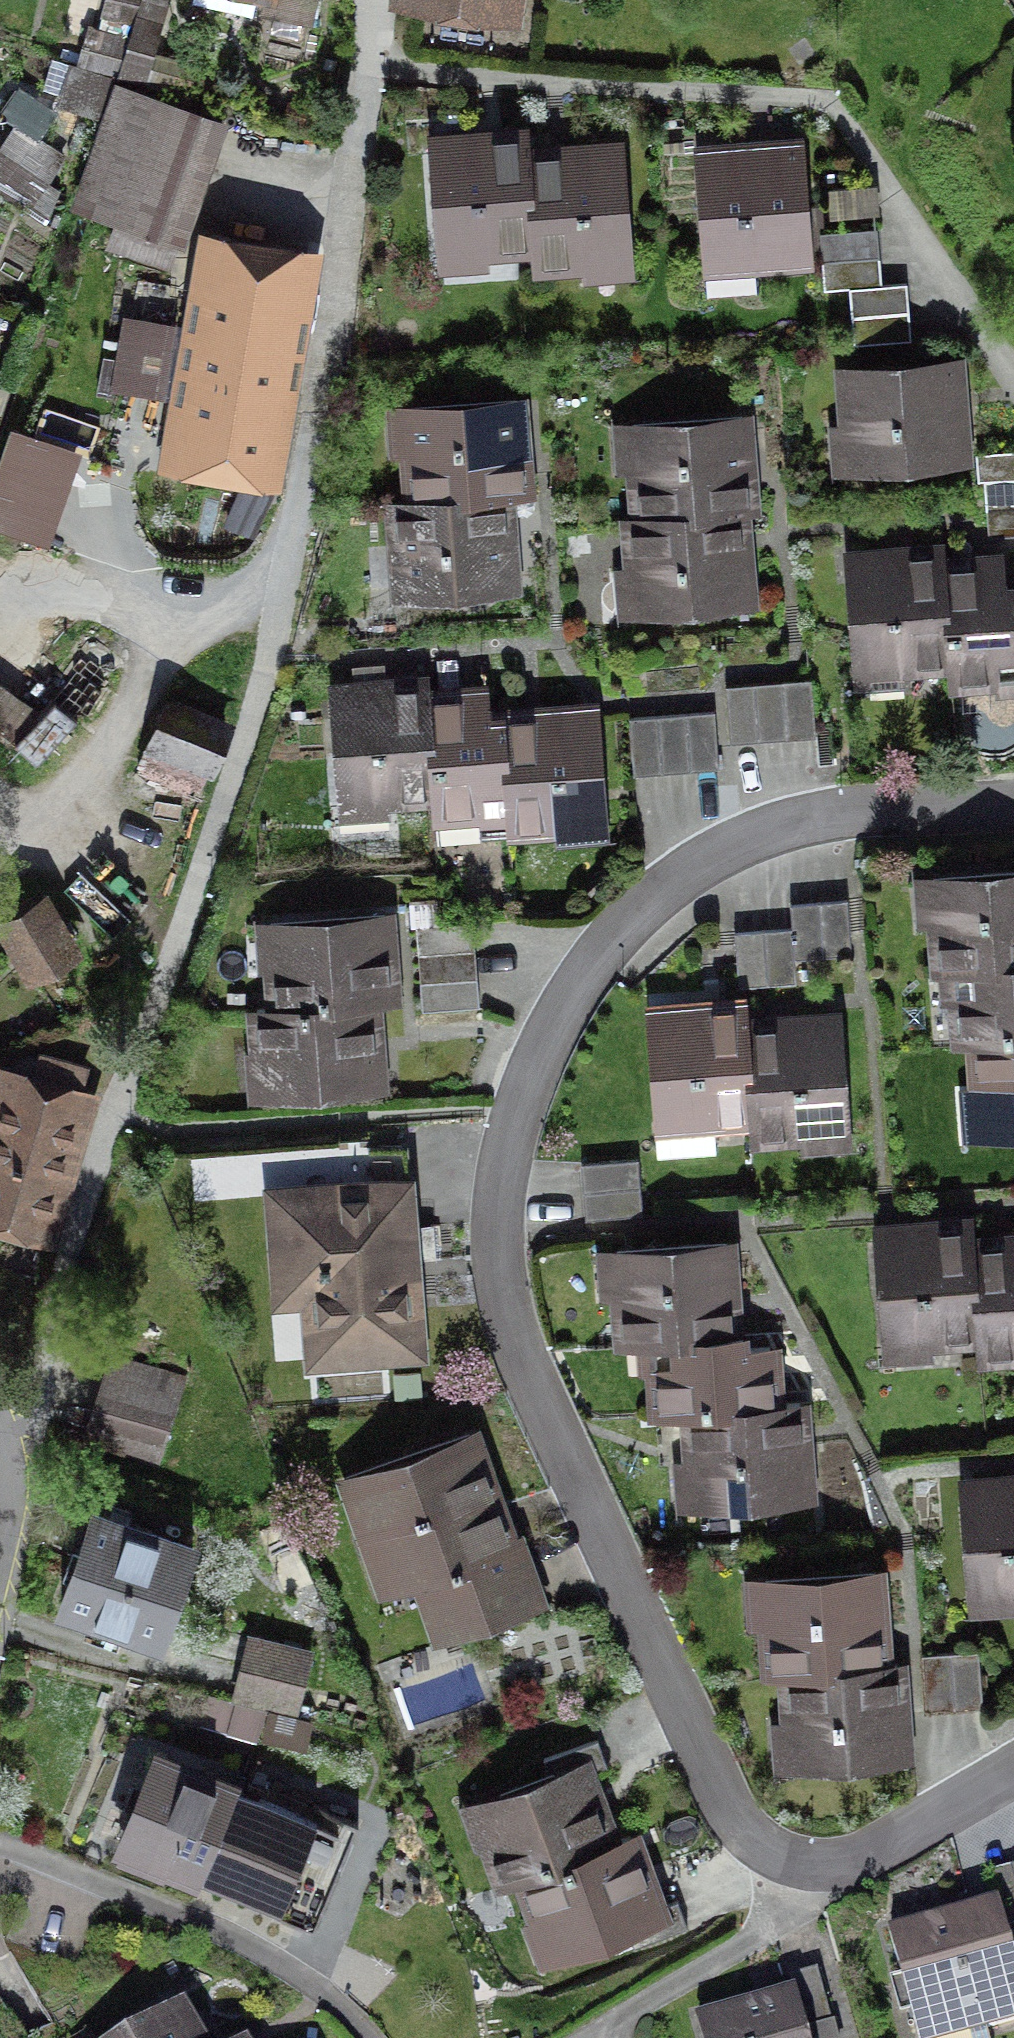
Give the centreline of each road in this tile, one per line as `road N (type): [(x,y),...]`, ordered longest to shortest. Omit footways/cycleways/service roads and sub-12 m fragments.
road 1 (residential): [(1013,1775),(875,1860),(796,1871),(748,1850),(692,1776),(530,1385),(506,1314),(502,1234),(512,1111),(581,972),(674,880),(785,839),(1013,793)]
road 2 (residential): [(0,1429),(8,1503),(0,1563)]

